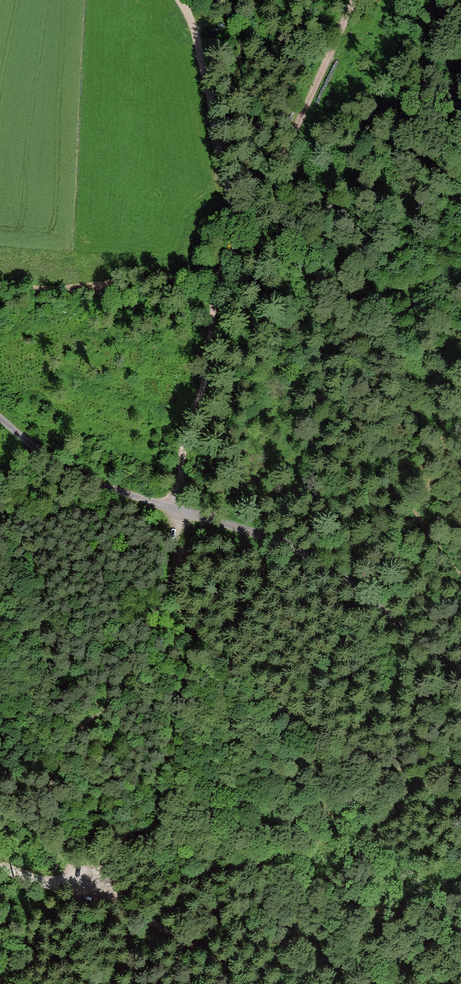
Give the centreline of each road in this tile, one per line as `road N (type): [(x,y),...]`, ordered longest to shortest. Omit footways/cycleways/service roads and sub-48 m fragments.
road 1 (track): [(460,817),(327,736),(245,675),(186,622),(179,605),(181,461),(220,273),(241,215),(358,0)]
road 2 (track): [(0,415),(84,478),(320,561),(460,664)]
road 3 (track): [(460,571),(399,493),(353,411),(292,264),(276,243),(235,231)]
road 4 (track): [(0,866),(110,894),(254,983)]

